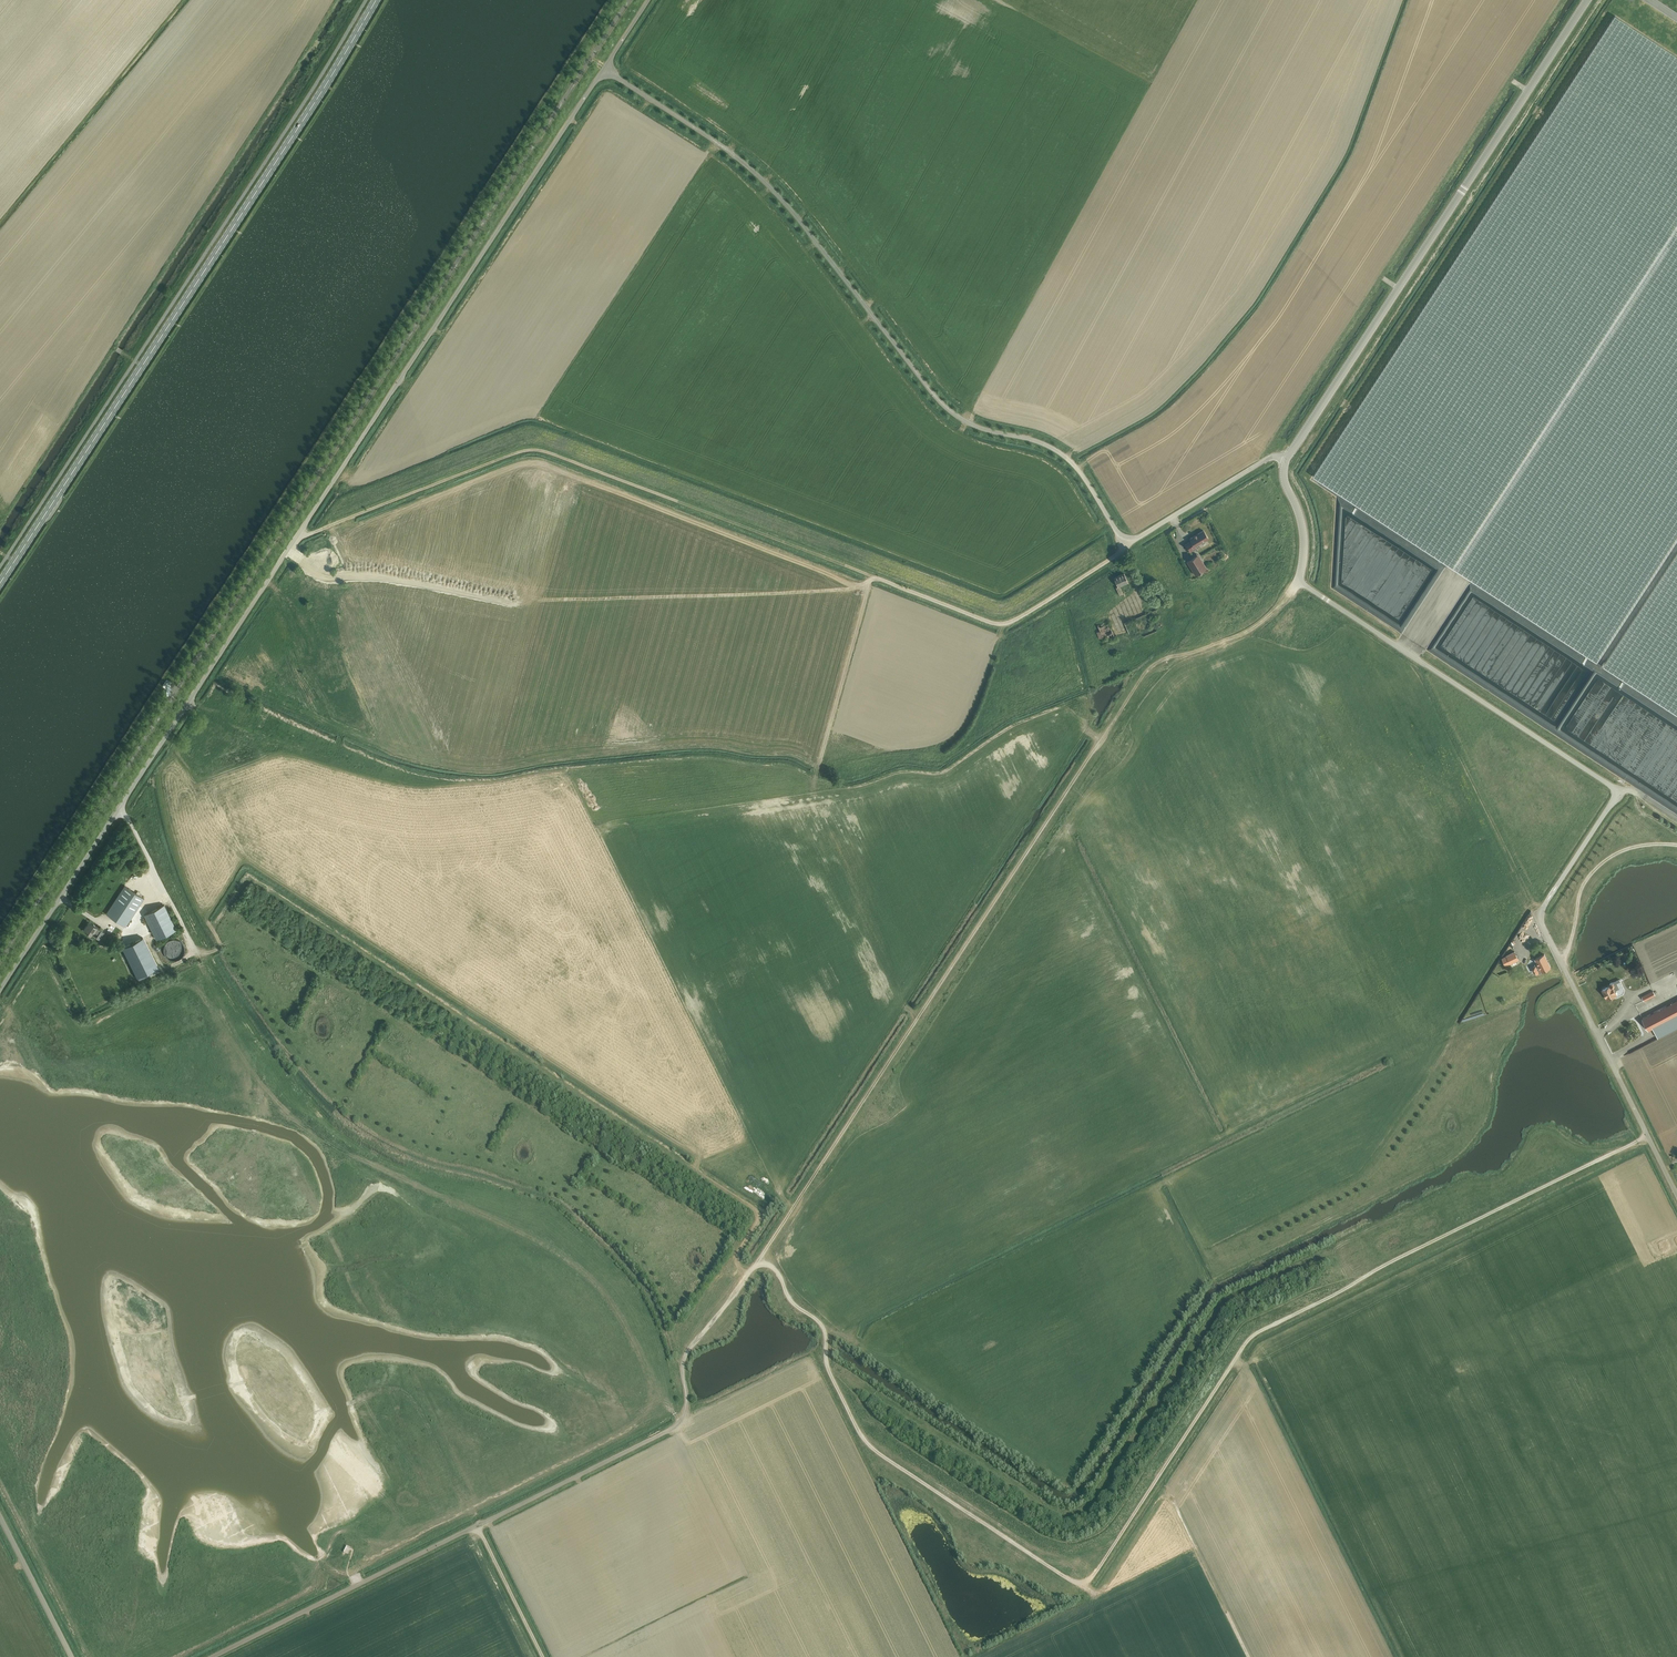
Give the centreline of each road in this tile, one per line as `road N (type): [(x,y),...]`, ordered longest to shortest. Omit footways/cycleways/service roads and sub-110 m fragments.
road 1 (track): [(1648,1137),(1253,1335),(1085,1584),(865,1443),(826,1366),(821,1323),(794,1304),(781,1276),(760,1260)]
road 2 (unclassified): [(0,993),(605,69)]
road 3 (track): [(299,535),(535,451),(989,622),(1014,621),(1135,541)]
road 4 (unclassified): [(1676,1195),(1537,915),(1614,789),(1301,581)]
road 5 (unclassified): [(1135,541),(1122,538),(1070,459),(966,421),(940,401),(757,168),(605,69)]
road 6 (primary): [(0,583),(377,0)]
road 7 (track): [(1085,728),(1097,745),(760,1260)]
road 8 (unclassified): [(1287,458),(1588,0)]
road 9 (unclassified): [(213,1656),(676,1427)]
road 10 (track): [(1292,592),(1236,638),(1153,666),(1097,745)]
road 11 (track): [(877,578),(867,588),(816,775)]
road 12 (track): [(760,1260),(685,1354),(685,1415),(676,1427)]
road 13 (track): [(1676,1234),(1501,1316)]
road 14 (track): [(1559,960),(1569,951),(1581,886),(1594,871),(1629,848),(1676,845)]
road 15 (unclassified): [(1135,541),(1266,460),(1287,458)]
road 16 (unclassified): [(71,1656),(0,1517)]
road 17 (track): [(693,1166),(760,1213),(737,1254),(748,1275)]
road 18 (track): [(541,1656),(477,1526)]
road 19 (unclassified): [(1301,581),(1303,531),(1283,475),(1287,458)]

